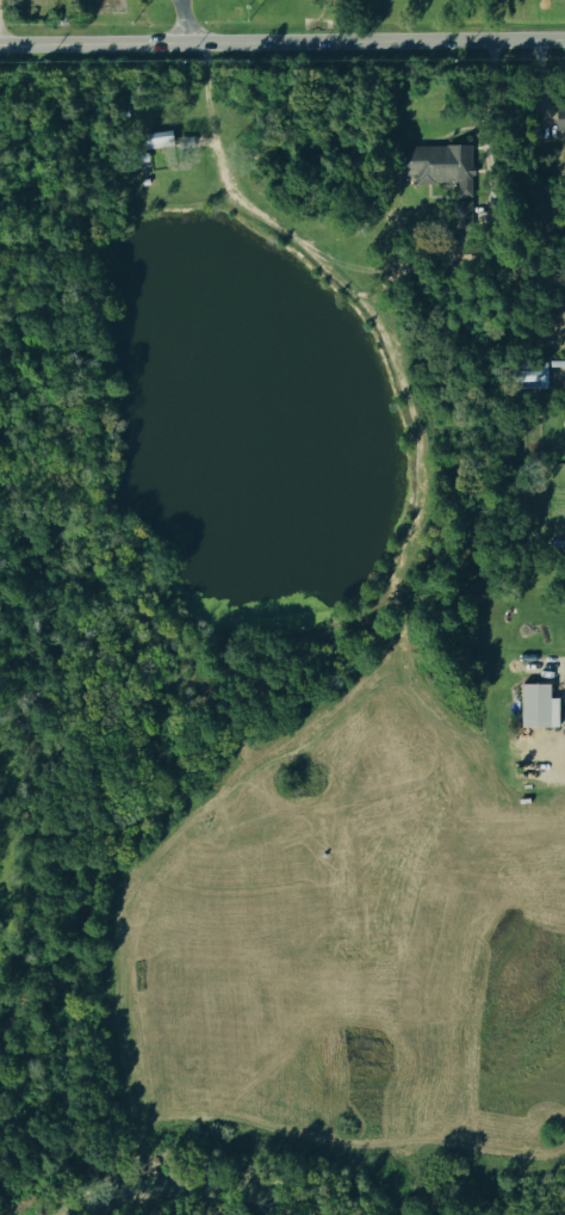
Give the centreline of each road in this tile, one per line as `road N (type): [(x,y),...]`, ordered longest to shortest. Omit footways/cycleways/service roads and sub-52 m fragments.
road 1 (tertiary): [(0,43),(564,40)]

